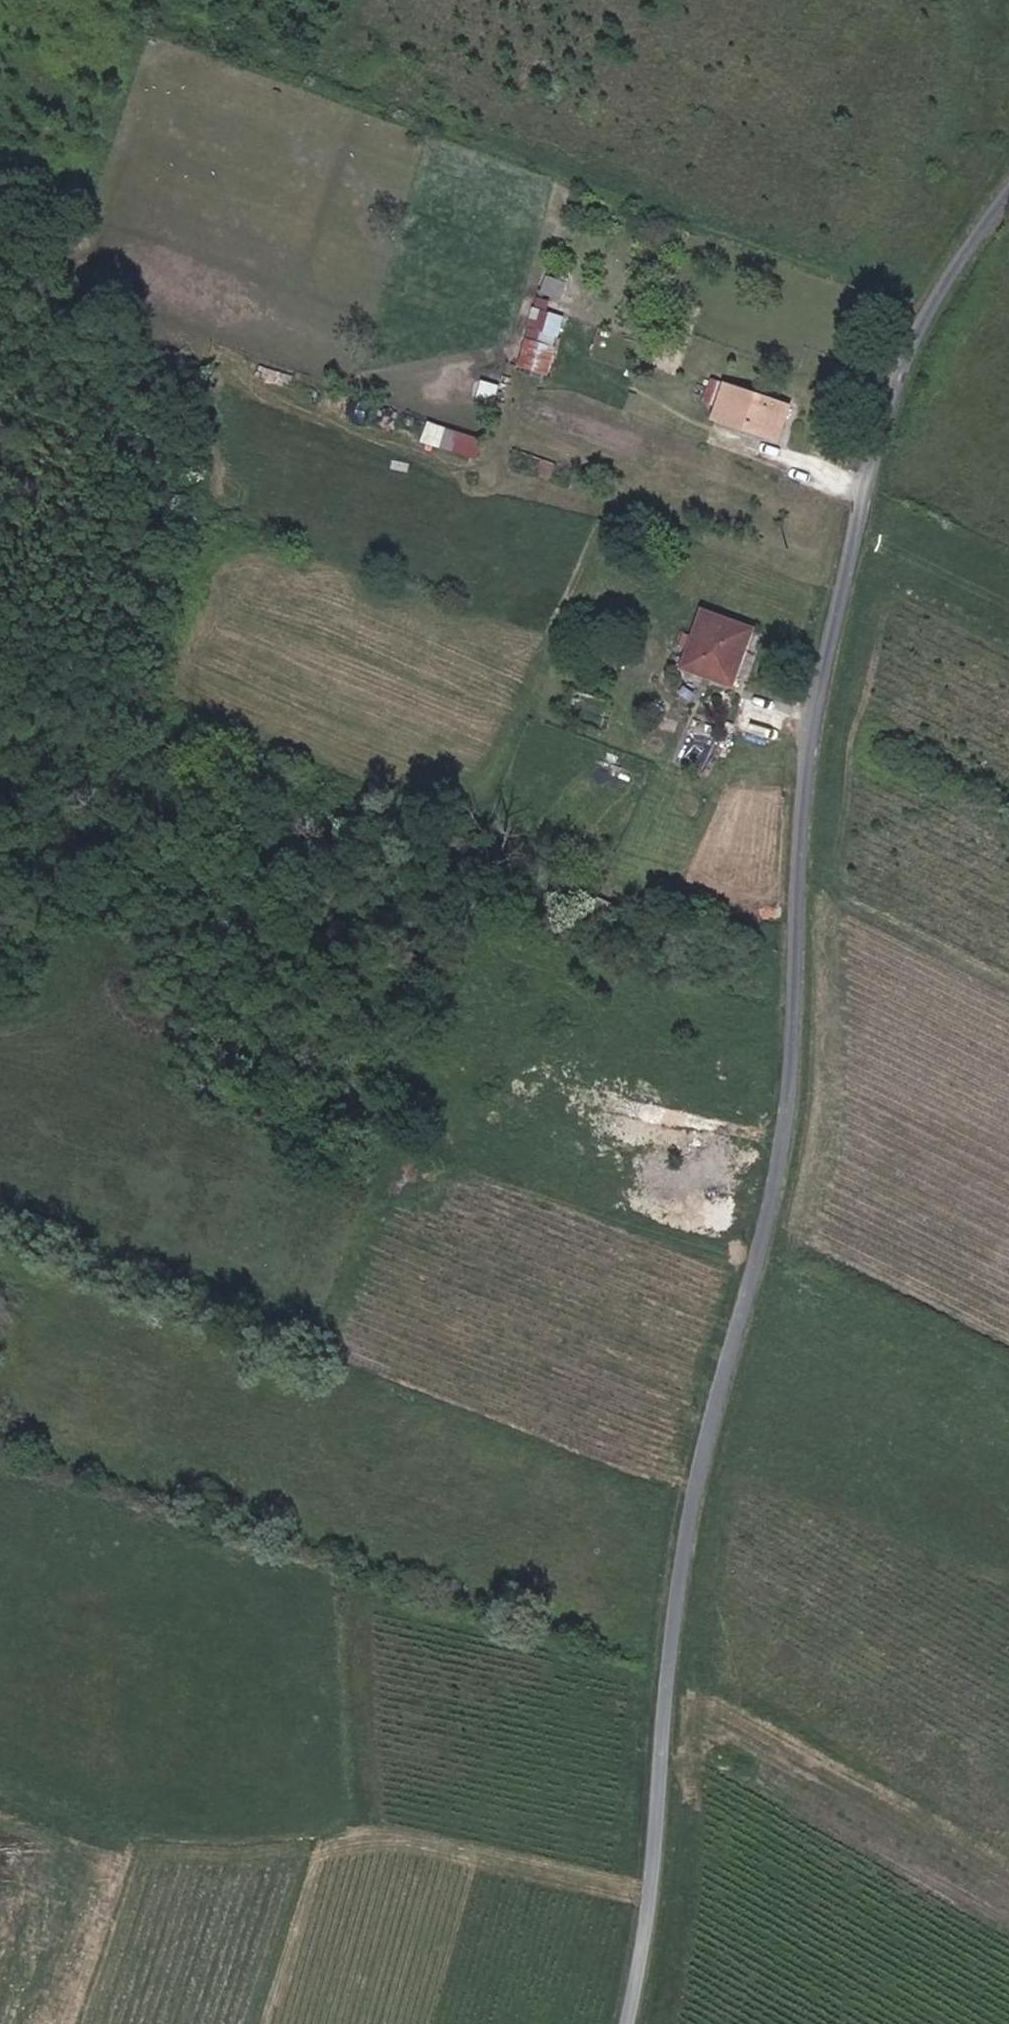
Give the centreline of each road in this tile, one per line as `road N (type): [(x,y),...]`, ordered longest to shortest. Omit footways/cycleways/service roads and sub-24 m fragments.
road 1 (unclassified): [(634,2023),(653,1944),(694,1532),(791,1136),(807,842),(840,628),(902,397),(950,289),(1008,205)]

